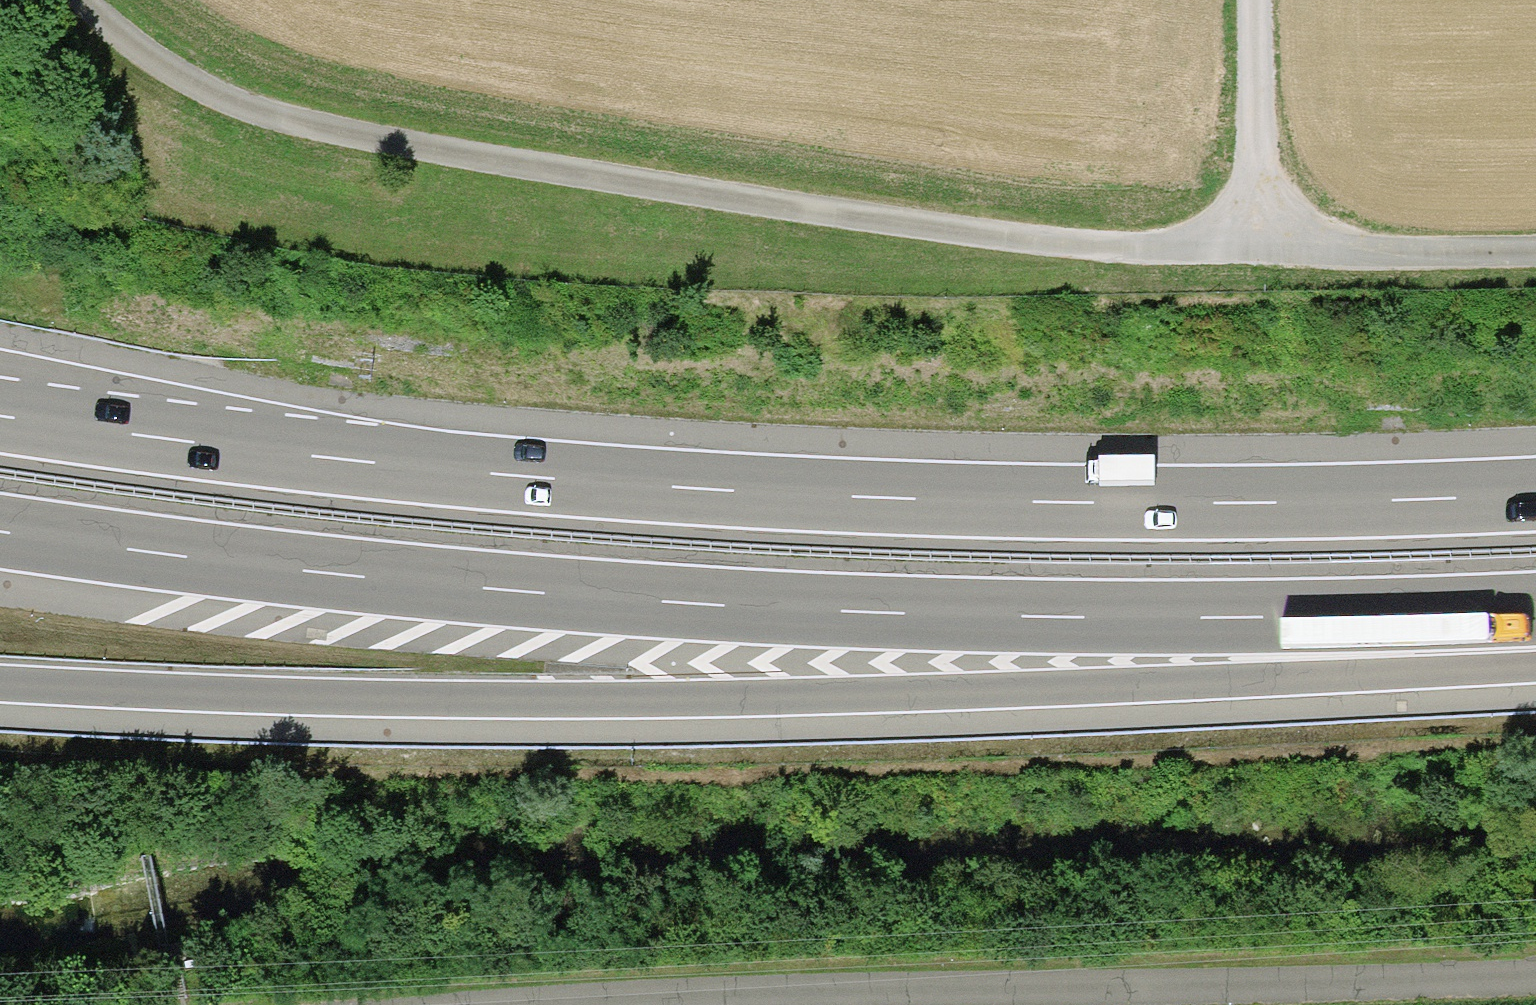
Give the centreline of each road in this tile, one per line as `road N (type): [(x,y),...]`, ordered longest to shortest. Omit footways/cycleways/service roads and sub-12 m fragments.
road 1 (motorway): [(1535,491),(1067,501),(716,488),(334,458),(0,413)]
road 2 (motorway): [(0,535),(667,605),(1229,620),(1535,610)]
road 3 (motorway): [(0,687),(433,703),(826,695),(1441,665),(1535,651)]
road 4 (unclassified): [(73,0),(159,70),(247,118),(511,171),(1100,246),(1535,251)]
road 5 (track): [(520,1004),(1535,971)]
road 6 (track): [(1259,245),(1254,0)]

